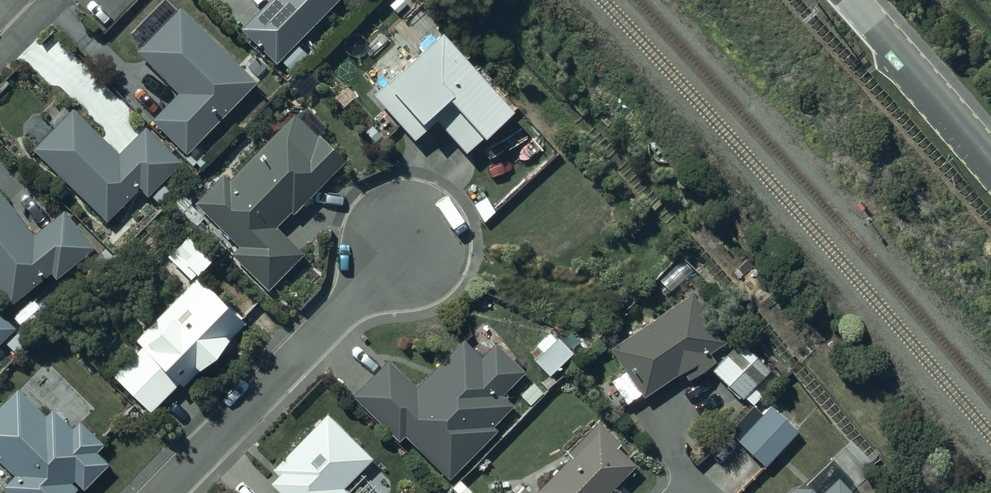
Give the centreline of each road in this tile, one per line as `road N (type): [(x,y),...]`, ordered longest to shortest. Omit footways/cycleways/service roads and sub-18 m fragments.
road 1 (residential): [(404,249),(163,492)]
road 2 (residential): [(851,0),(990,162)]

